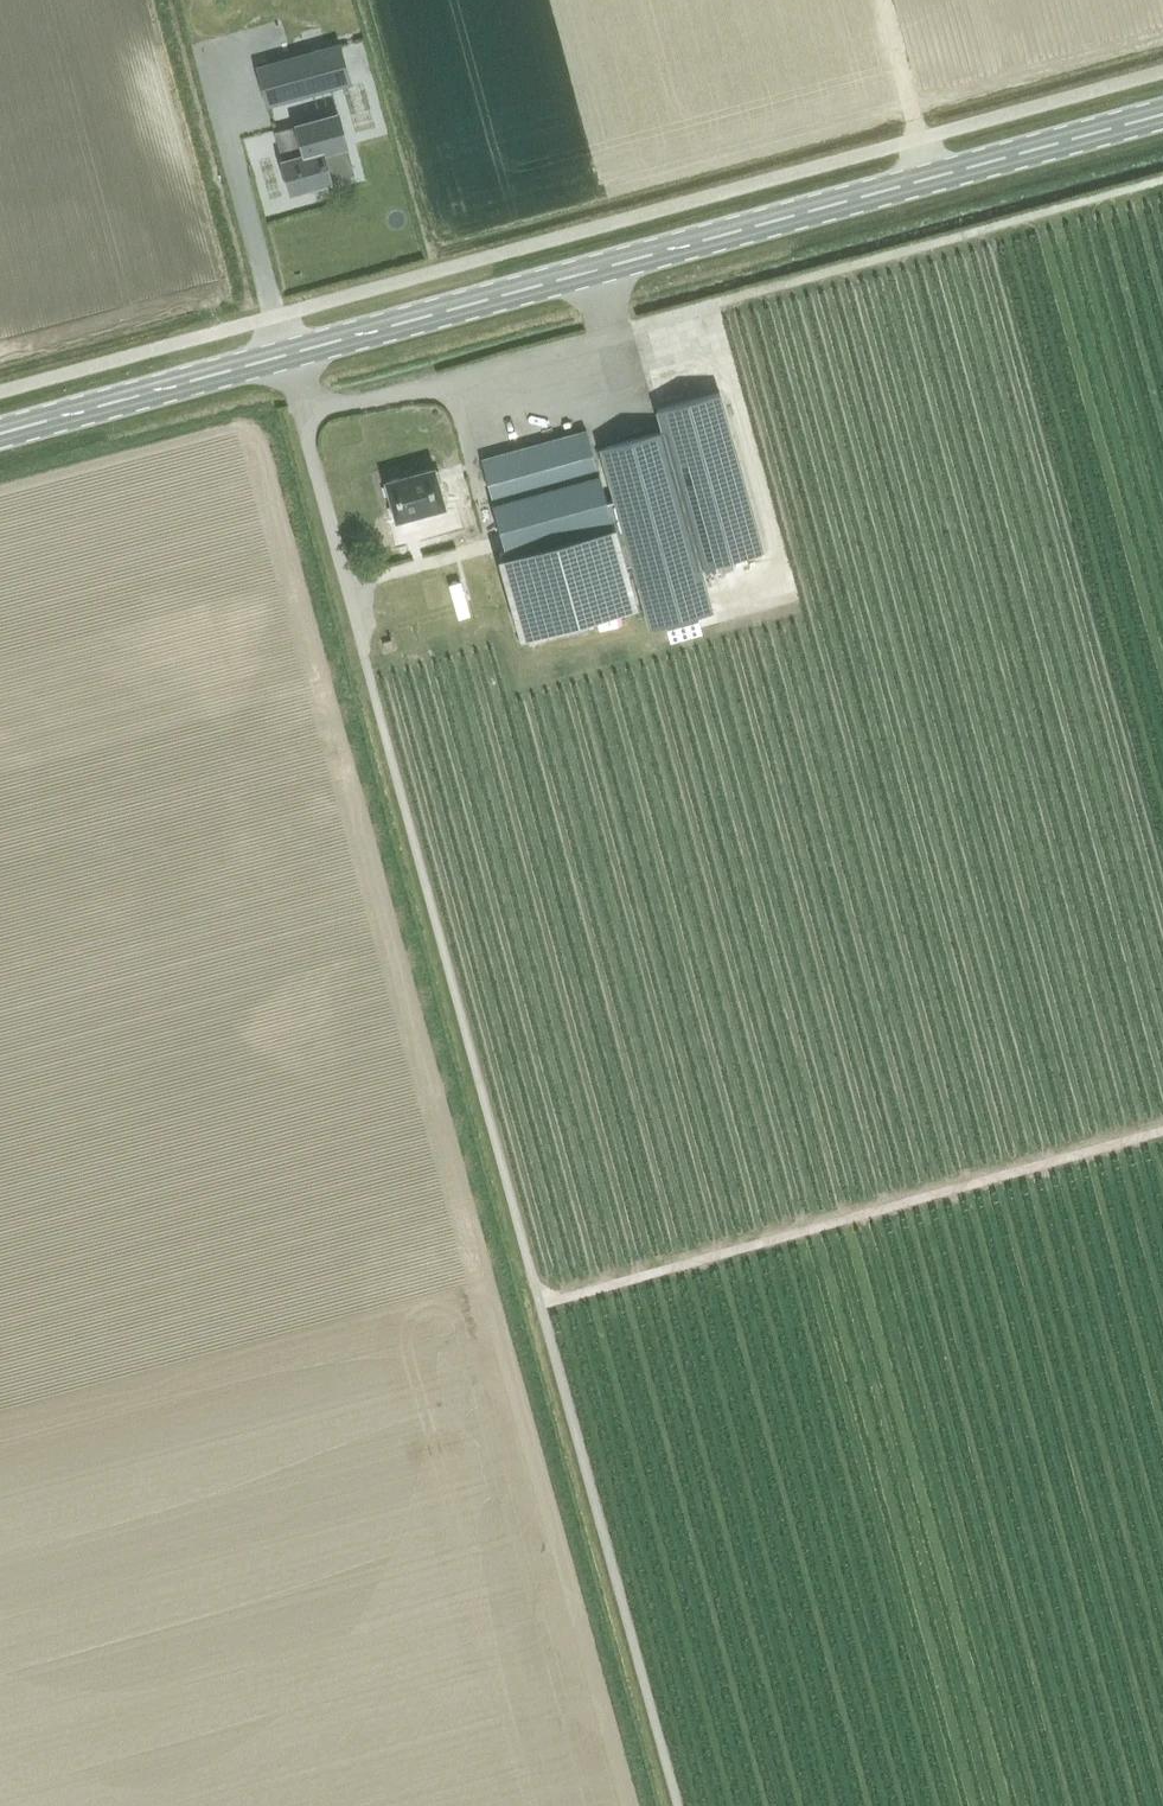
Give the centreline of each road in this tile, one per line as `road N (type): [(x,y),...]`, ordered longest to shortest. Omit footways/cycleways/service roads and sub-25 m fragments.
road 1 (primary): [(0,434),(1162,115)]

